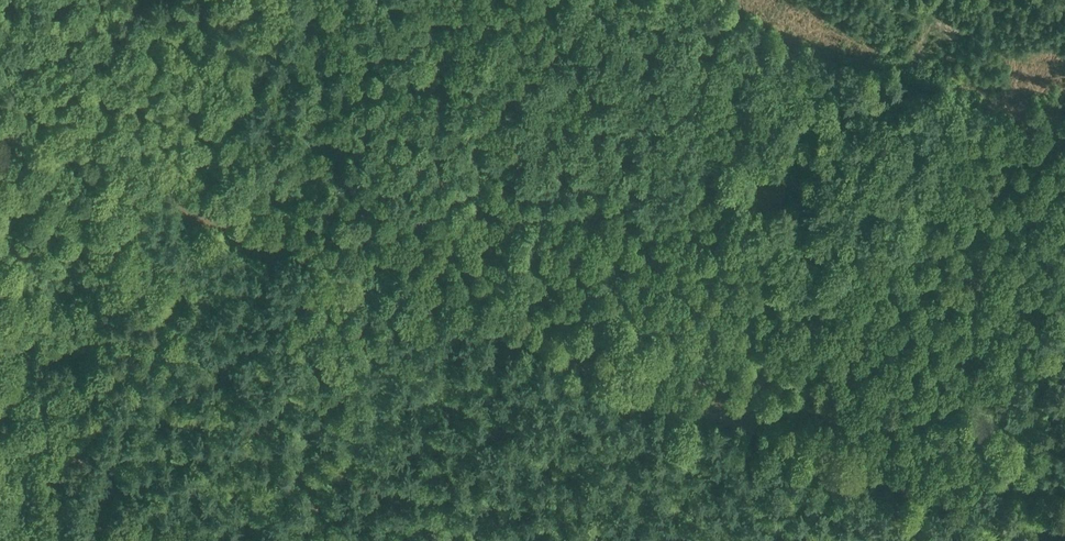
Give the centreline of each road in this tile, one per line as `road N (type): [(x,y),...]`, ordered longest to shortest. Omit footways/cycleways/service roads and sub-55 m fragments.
road 1 (track): [(990,531),(207,212)]
road 2 (track): [(207,212),(77,540)]
road 3 (track): [(290,0),(207,212)]
road 4 (track): [(207,212),(0,128)]
road 5 (track): [(1064,341),(990,531)]

